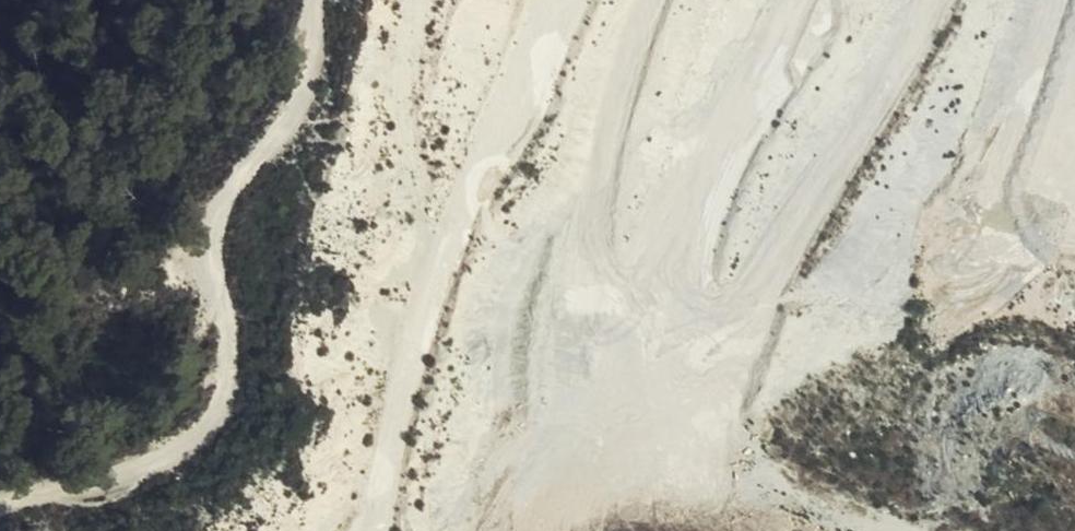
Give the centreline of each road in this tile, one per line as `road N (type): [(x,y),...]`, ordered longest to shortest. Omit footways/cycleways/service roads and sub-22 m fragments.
road 1 (track): [(0,503),(120,487),(193,441),(219,414),(234,369),(218,240),(229,200),(312,80),(317,0)]

